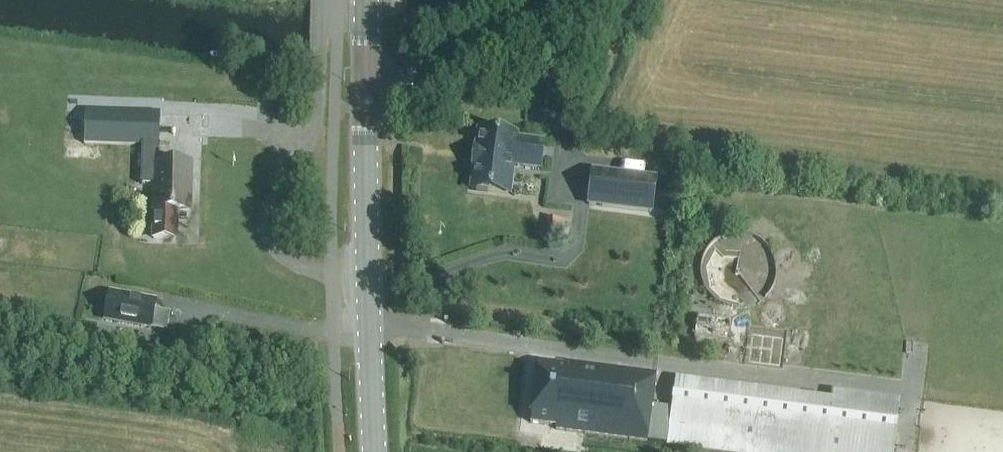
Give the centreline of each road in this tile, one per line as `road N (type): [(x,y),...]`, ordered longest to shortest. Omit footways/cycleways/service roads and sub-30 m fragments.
road 1 (tertiary): [(374,451),(365,100)]
road 2 (unclassified): [(365,100),(456,71),(520,35),(550,0)]

